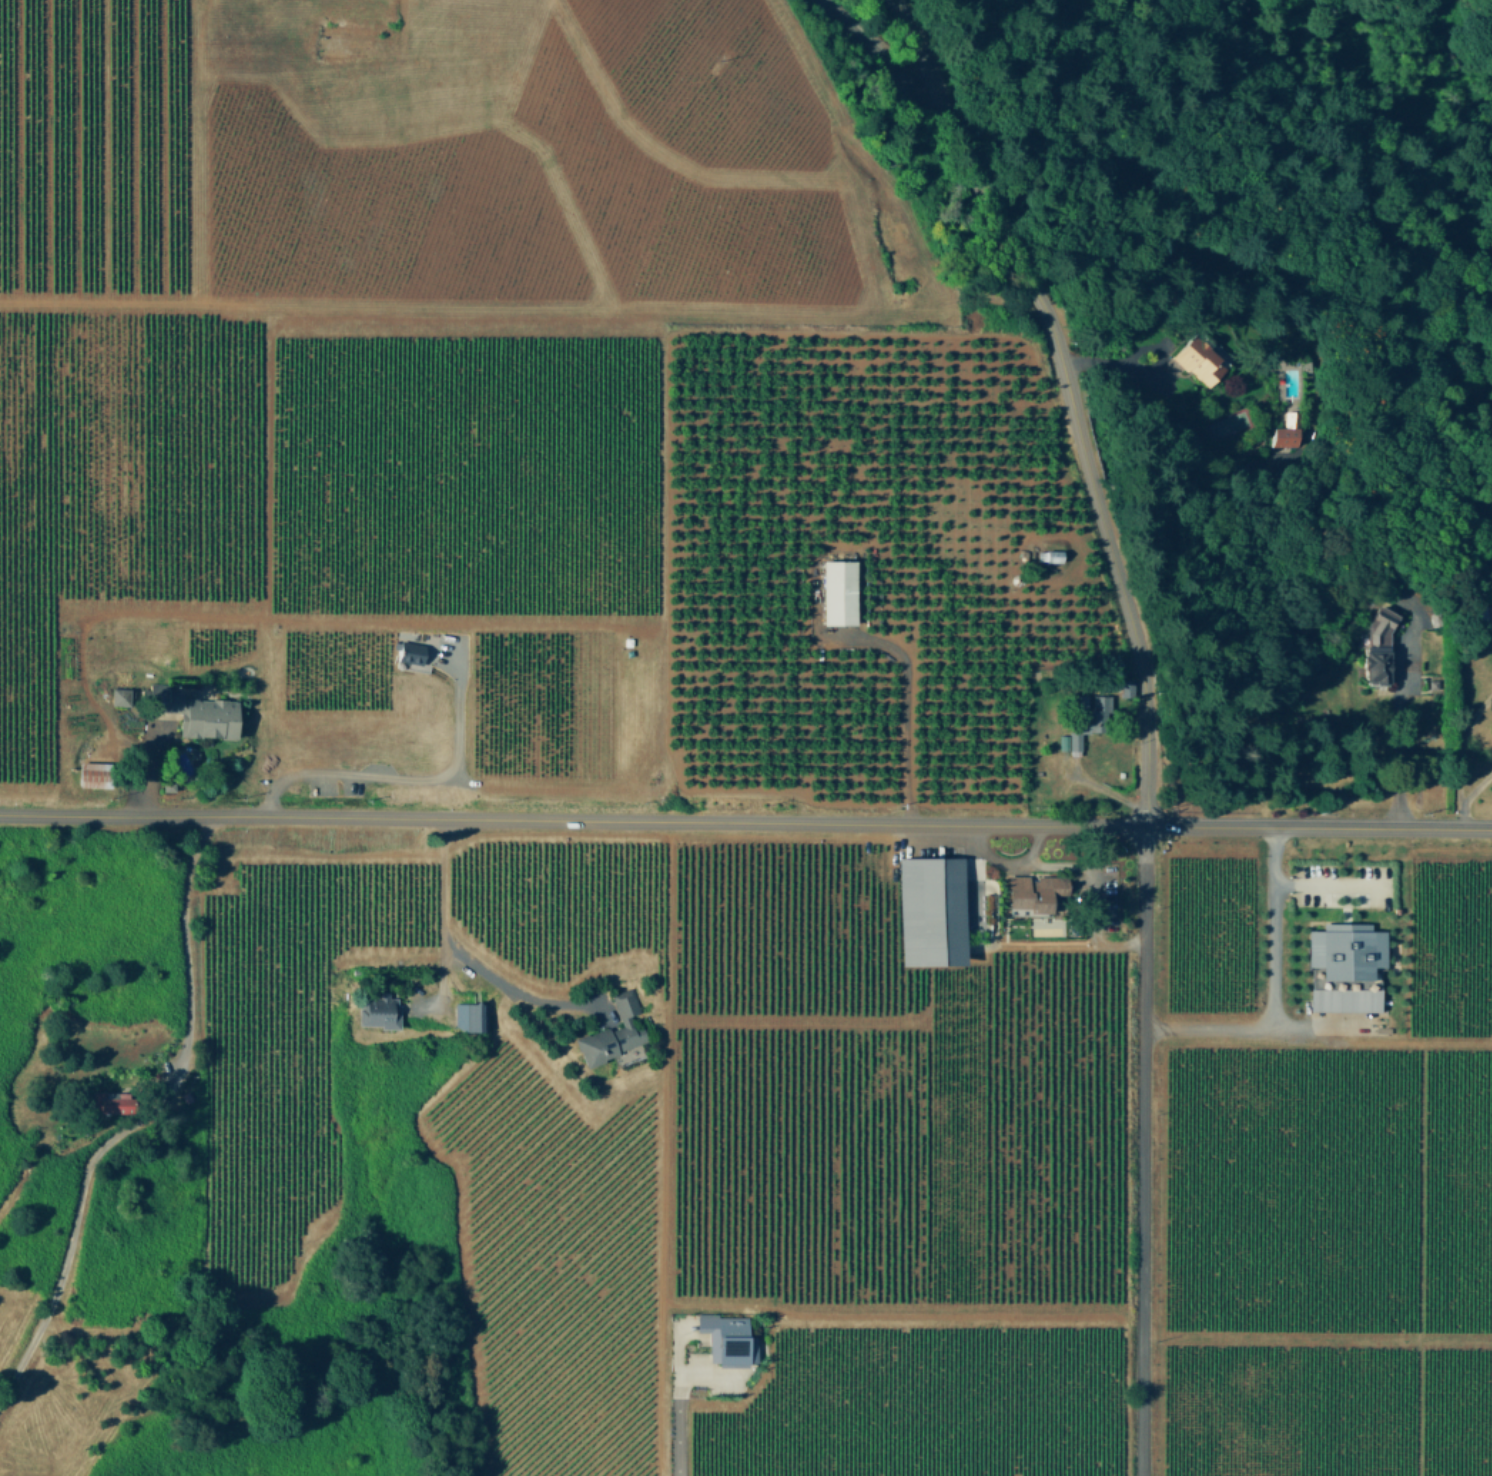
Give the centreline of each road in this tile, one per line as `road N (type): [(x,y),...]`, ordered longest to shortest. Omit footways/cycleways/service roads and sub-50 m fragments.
road 1 (tertiary): [(1491,828),(0,813)]
road 2 (residential): [(1144,826),(1140,663),(1059,357),(1034,286),(960,230),(936,99),(894,0)]
road 3 (residential): [(1141,1475),(1144,826)]

